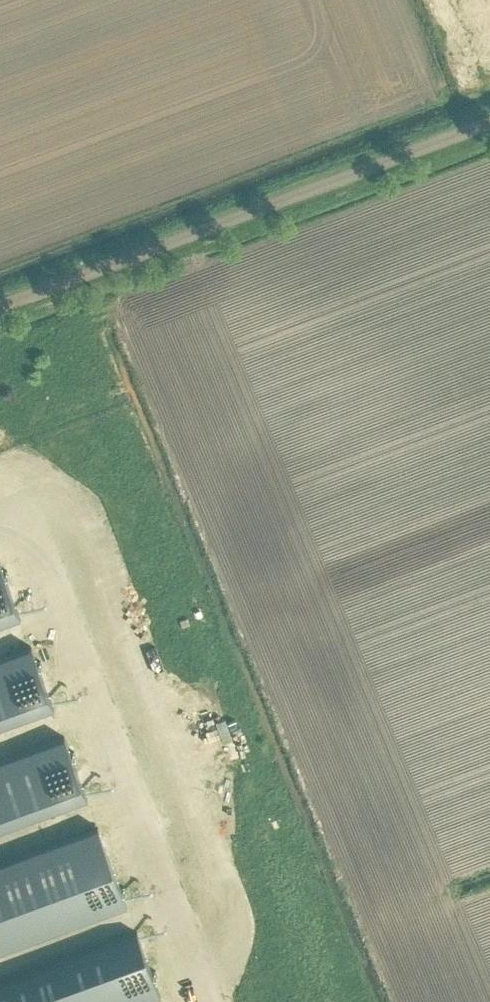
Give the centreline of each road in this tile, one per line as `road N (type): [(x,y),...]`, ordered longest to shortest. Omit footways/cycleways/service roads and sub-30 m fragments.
road 1 (unclassified): [(0,305),(489,122)]

